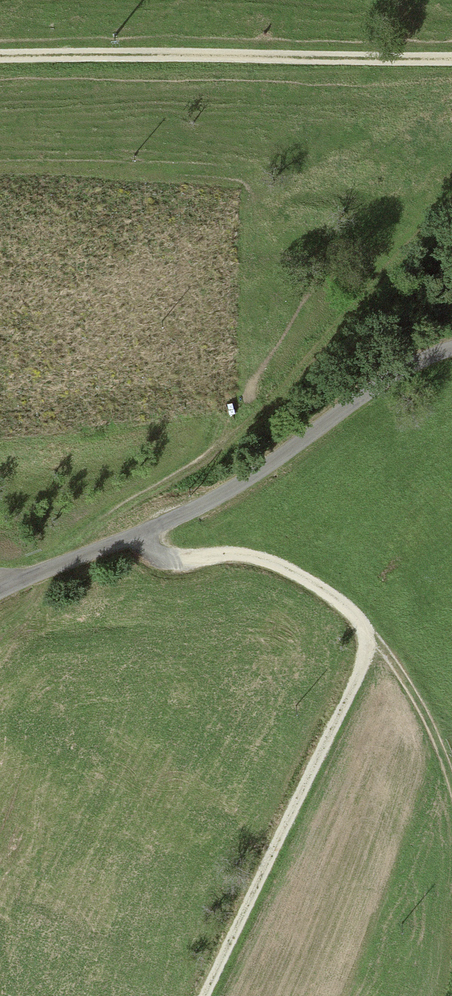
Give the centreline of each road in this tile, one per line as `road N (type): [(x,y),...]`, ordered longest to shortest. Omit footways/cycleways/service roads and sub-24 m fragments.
road 1 (track): [(0,589),(226,490),(368,390),(451,348)]
road 2 (track): [(79,554),(99,526),(192,458),(377,264),(451,204)]
road 3 (track): [(0,56),(451,60)]
road 4 (track): [(201,995),(360,666)]
road 5 (track): [(141,533),(167,559),(249,555),(330,595),(362,628),(360,666)]
road 6 (track): [(362,628),(419,708),(451,789)]

